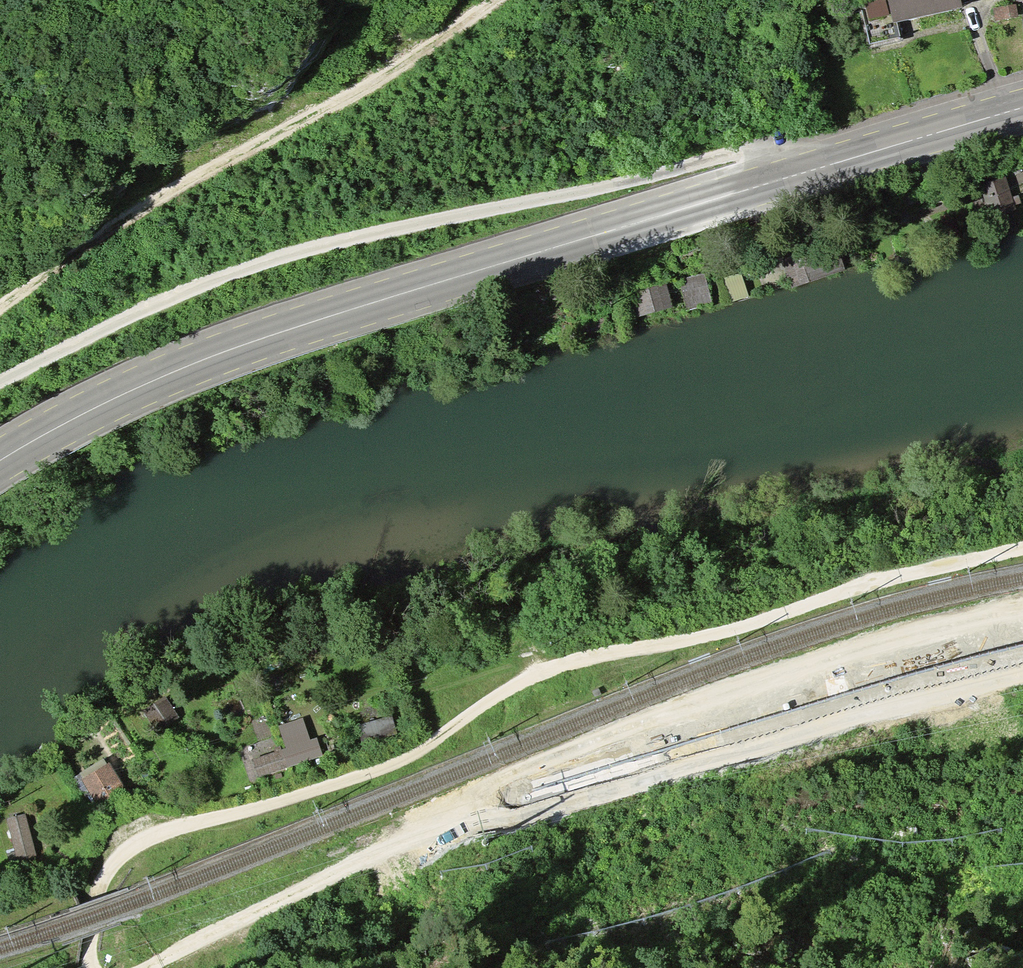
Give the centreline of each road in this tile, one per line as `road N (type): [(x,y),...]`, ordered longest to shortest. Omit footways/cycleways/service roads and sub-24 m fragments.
road 1 (primary): [(1022,109),(278,335),(127,394),(0,462)]
road 2 (track): [(88,967),(102,880),(143,840),(392,763),(519,683),(590,656),(709,635),(1022,548)]
road 3 (track): [(138,967),(313,879),(524,788),(643,757),(806,676),(916,651),(1022,659)]
road 4 (track): [(0,376),(212,276),(376,226),(631,178),(745,142),(758,188)]
road 5 (track): [(500,0),(352,94),(95,235),(0,306)]

